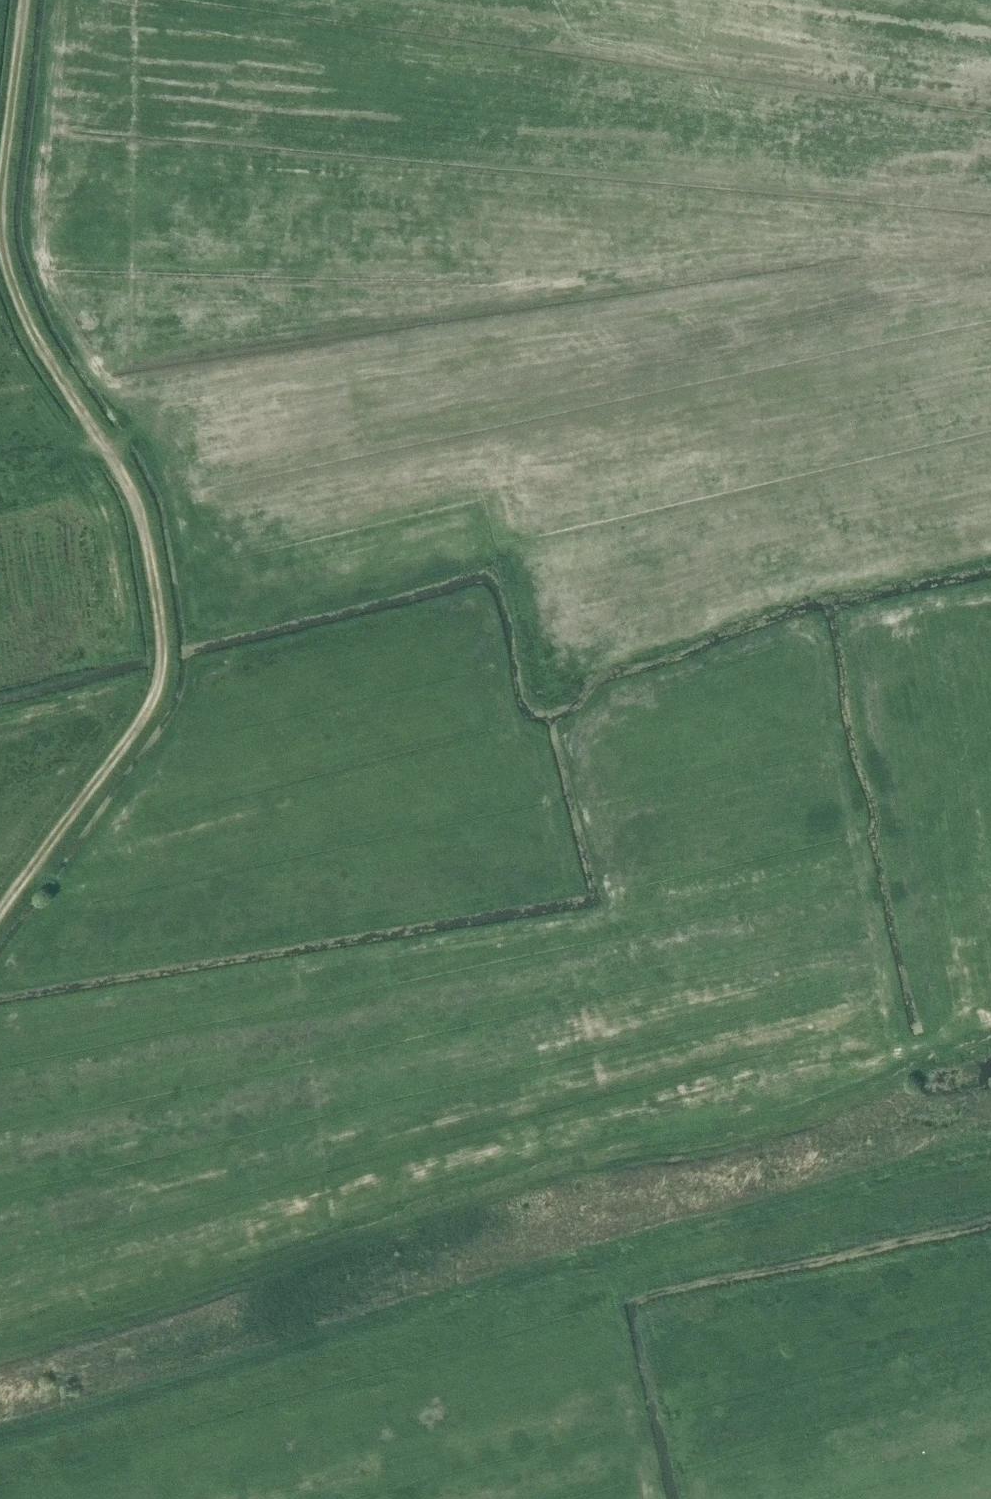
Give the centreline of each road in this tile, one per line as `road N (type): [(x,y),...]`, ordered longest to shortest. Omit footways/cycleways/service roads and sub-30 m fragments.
road 1 (track): [(0,914),(157,694),(165,666),(147,521),(127,470),(41,345),(0,262)]
road 2 (track): [(0,162),(20,0)]

